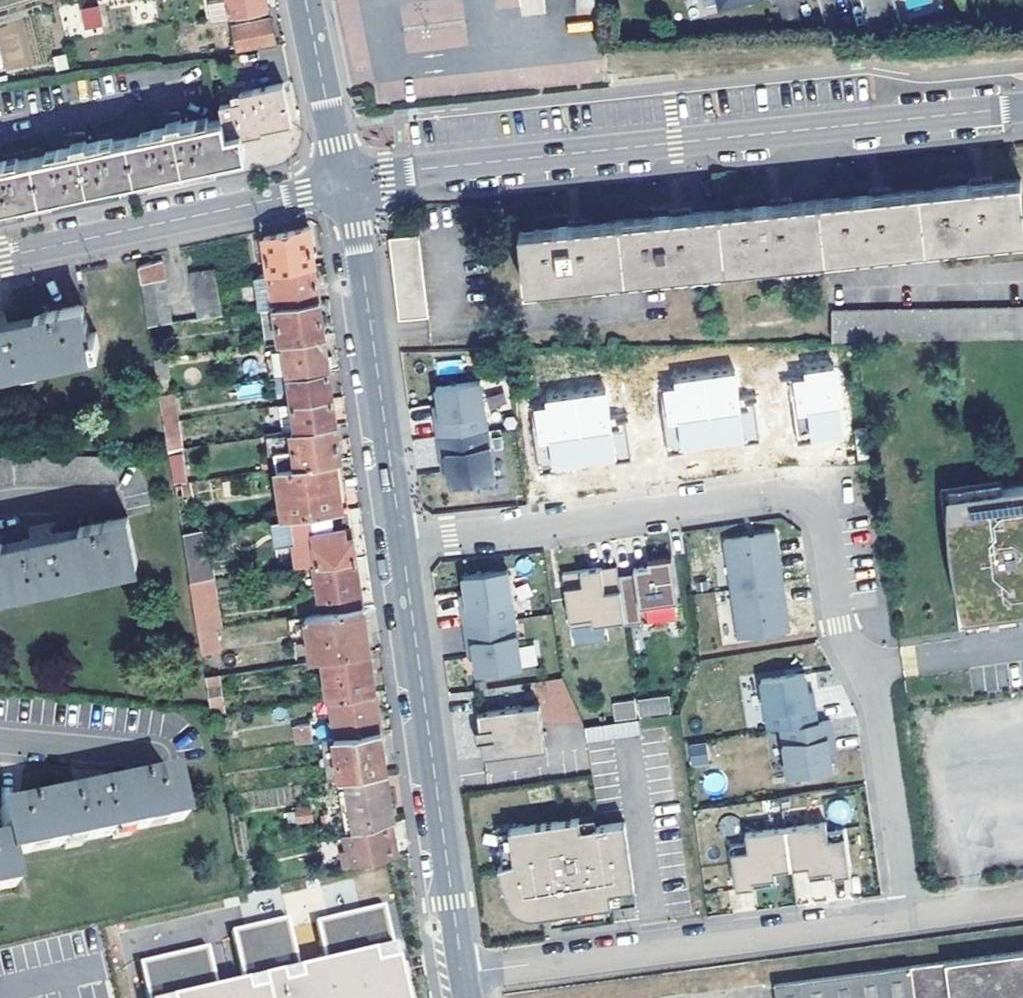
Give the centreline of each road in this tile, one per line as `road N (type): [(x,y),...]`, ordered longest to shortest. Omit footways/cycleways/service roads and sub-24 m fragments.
road 1 (residential): [(347,183),(1022,107)]
road 2 (residential): [(401,541),(796,493),(820,515),(845,638),(881,677)]
road 3 (unclassified): [(462,970),(911,912)]
road 4 (residential): [(462,970),(401,541)]
road 5 (residential): [(401,541),(347,183)]
road 6 (residential): [(0,256),(347,183)]
road 7 (residential): [(911,912),(878,702),(881,677)]
road 8 (residential): [(347,183),(307,0)]
road 9 (residential): [(167,754),(0,739)]
road 10 (residential): [(881,677),(911,659),(1022,645)]
road 11 (residential): [(0,504),(120,501)]

